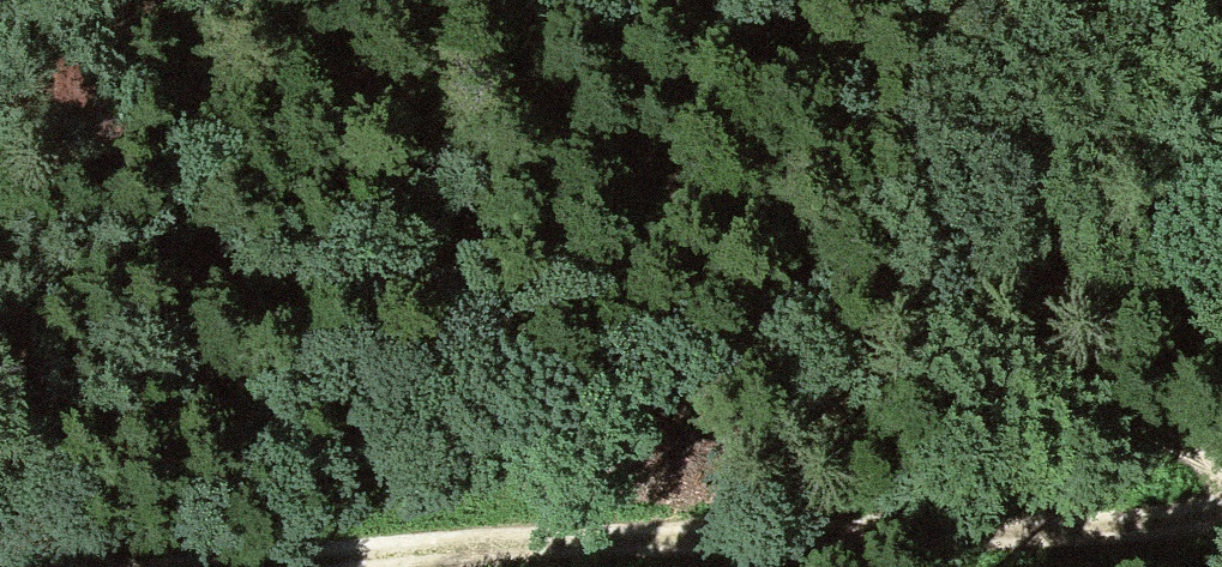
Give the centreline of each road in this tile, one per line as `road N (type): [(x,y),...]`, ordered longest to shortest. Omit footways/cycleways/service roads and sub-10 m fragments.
road 1 (track): [(172,0),(836,247),(1073,396),(1221,458)]
road 2 (track): [(256,566),(1113,529),(1221,513)]

